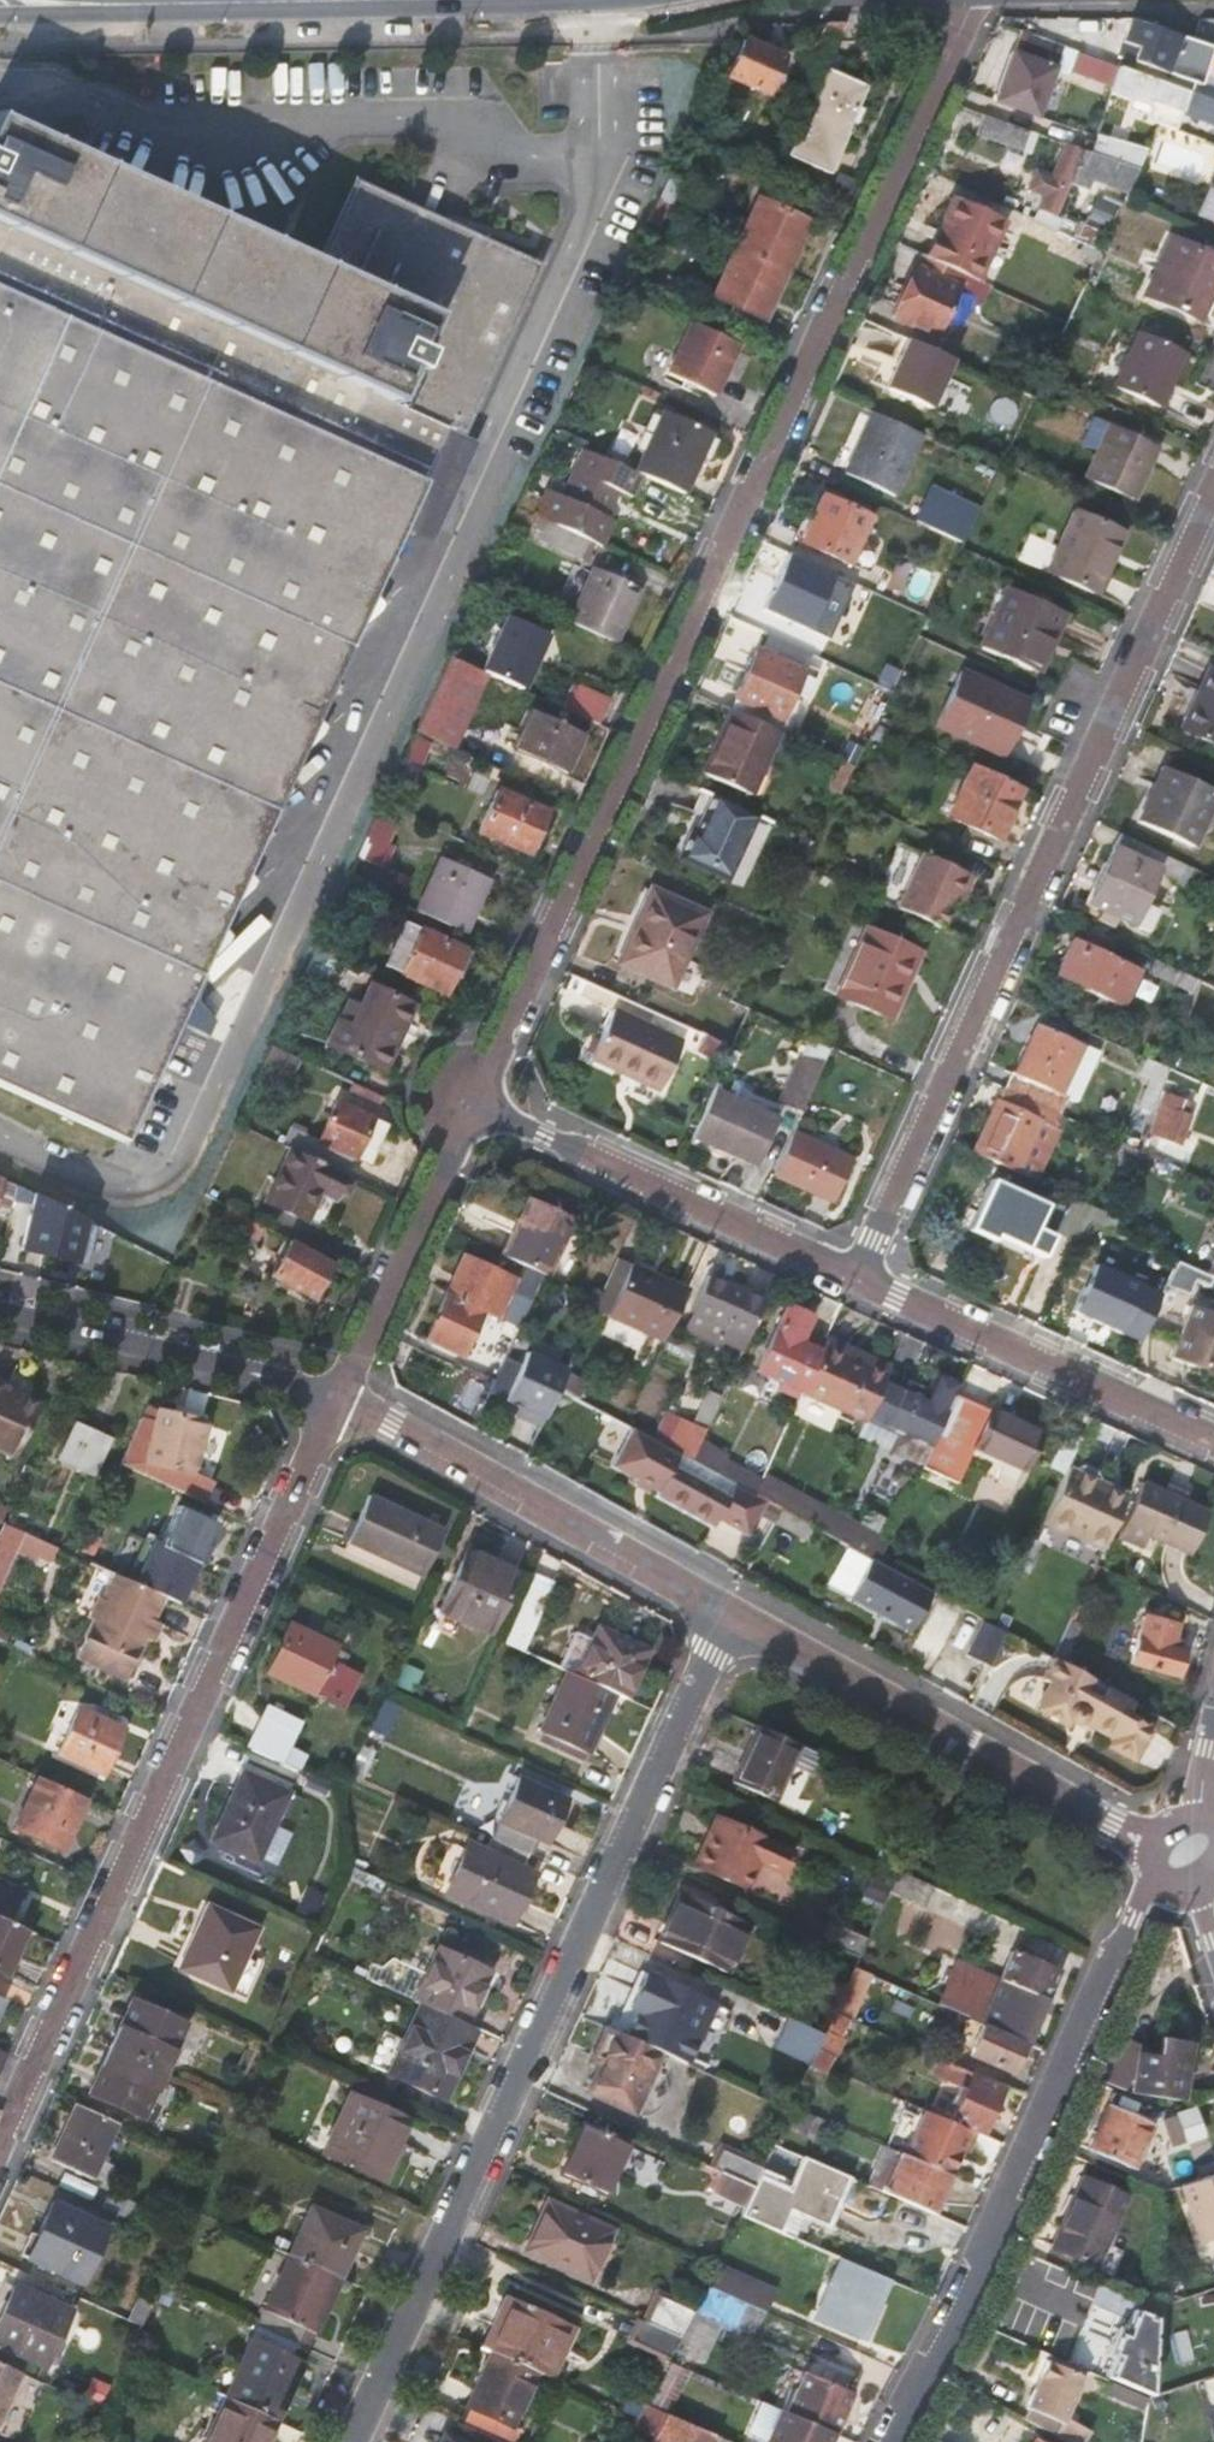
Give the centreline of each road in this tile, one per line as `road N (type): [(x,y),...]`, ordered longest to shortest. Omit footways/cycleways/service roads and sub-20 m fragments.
road 1 (residential): [(479,1110),(979,0)]
road 2 (residential): [(357,2441),(724,1612)]
road 3 (residential): [(855,1284),(1213,495)]
road 4 (residential): [(0,2140),(336,1401)]
road 5 (tertiary): [(1157,1880),(1104,1976),(958,2327),(898,2441)]
road 6 (secondary): [(0,16),(614,0)]
road 7 (residential): [(1155,1848),(724,1612)]
road 8 (residential): [(724,1612),(336,1401)]
road 9 (residential): [(479,1110),(855,1284)]
road 10 (residential): [(855,1284),(1213,1442)]
road 11 (residential): [(336,1401),(0,1314)]
road 12 (residential): [(336,1401),(479,1110)]

